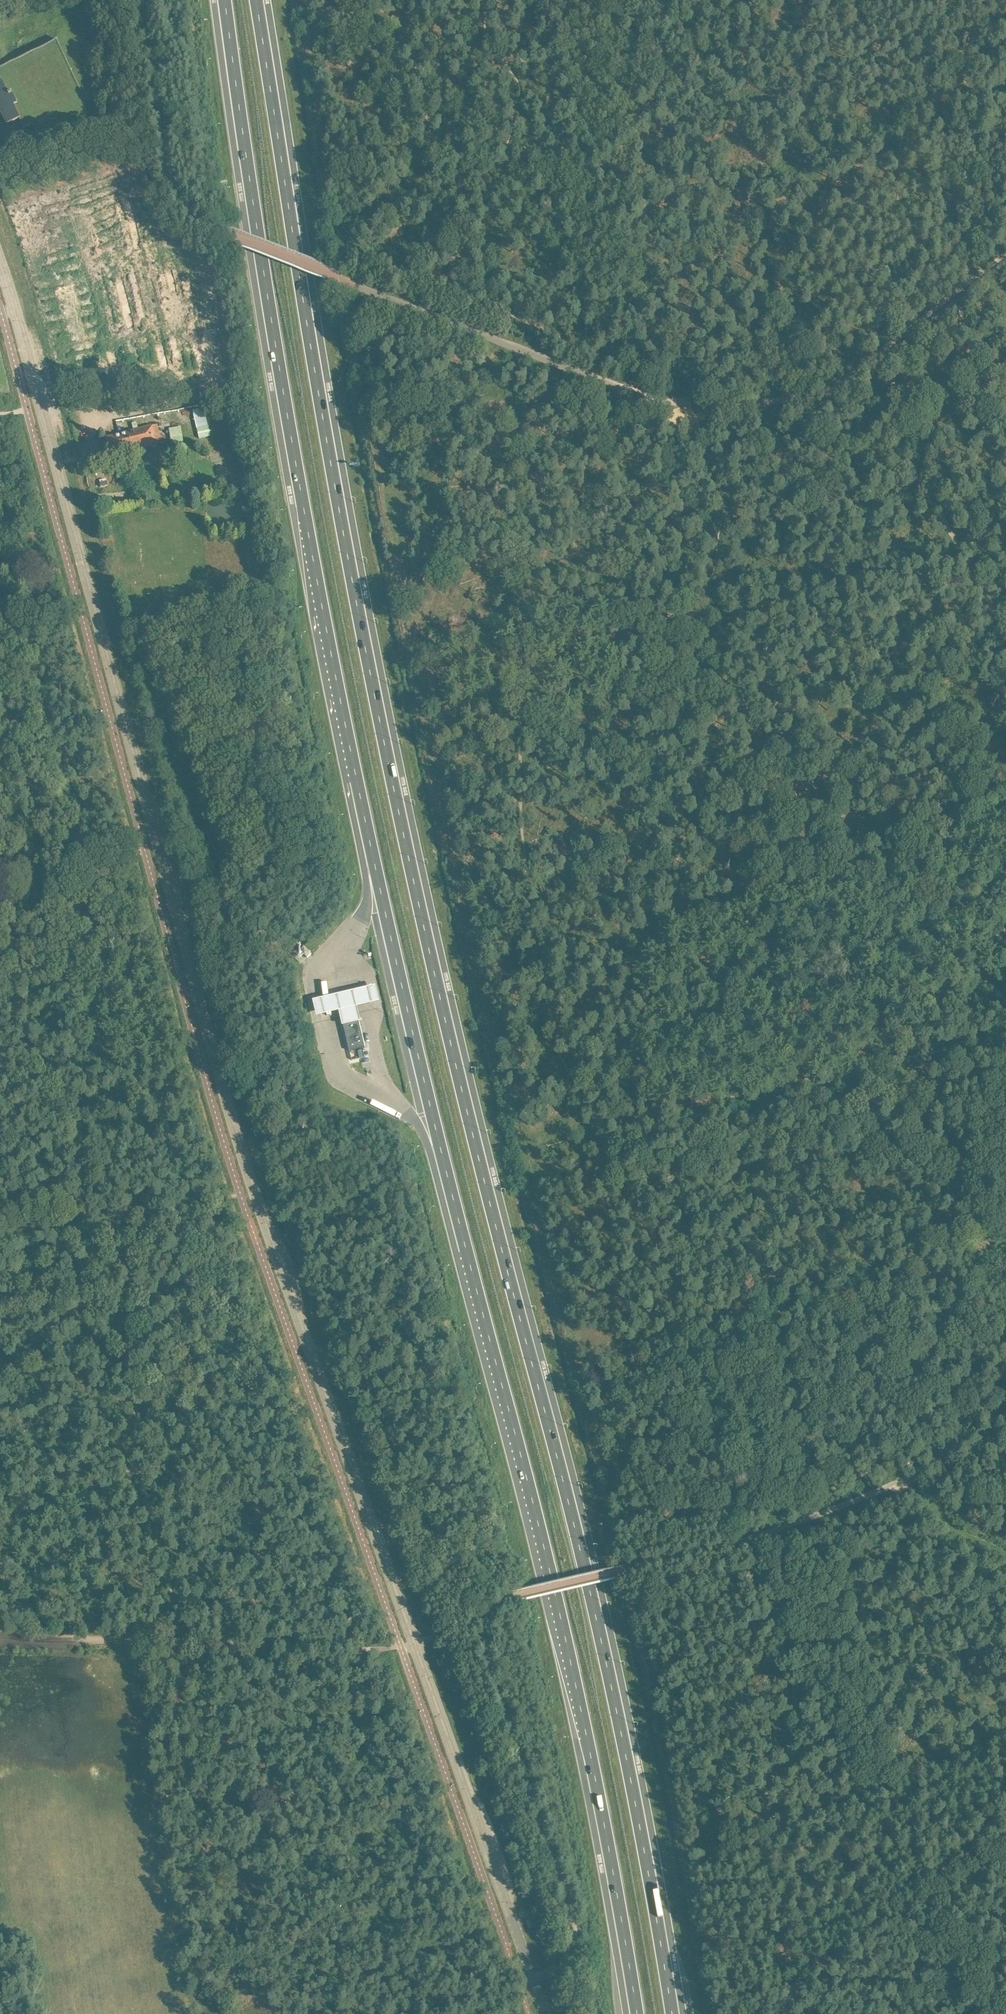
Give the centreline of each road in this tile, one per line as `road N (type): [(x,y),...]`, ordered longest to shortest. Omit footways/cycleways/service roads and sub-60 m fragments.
road 1 (trunk): [(672,2013),(596,1603),(394,787),(255,0)]
road 2 (tertiary): [(546,2013),(239,1143),(0,262)]
road 3 (trunk): [(224,0),(288,419),(372,850)]
road 4 (trunk): [(448,1180),(560,1613),(637,2013)]
road 5 (track): [(400,1643),(350,1649),(0,1632)]
road 6 (trunk): [(372,850),(448,1180)]

